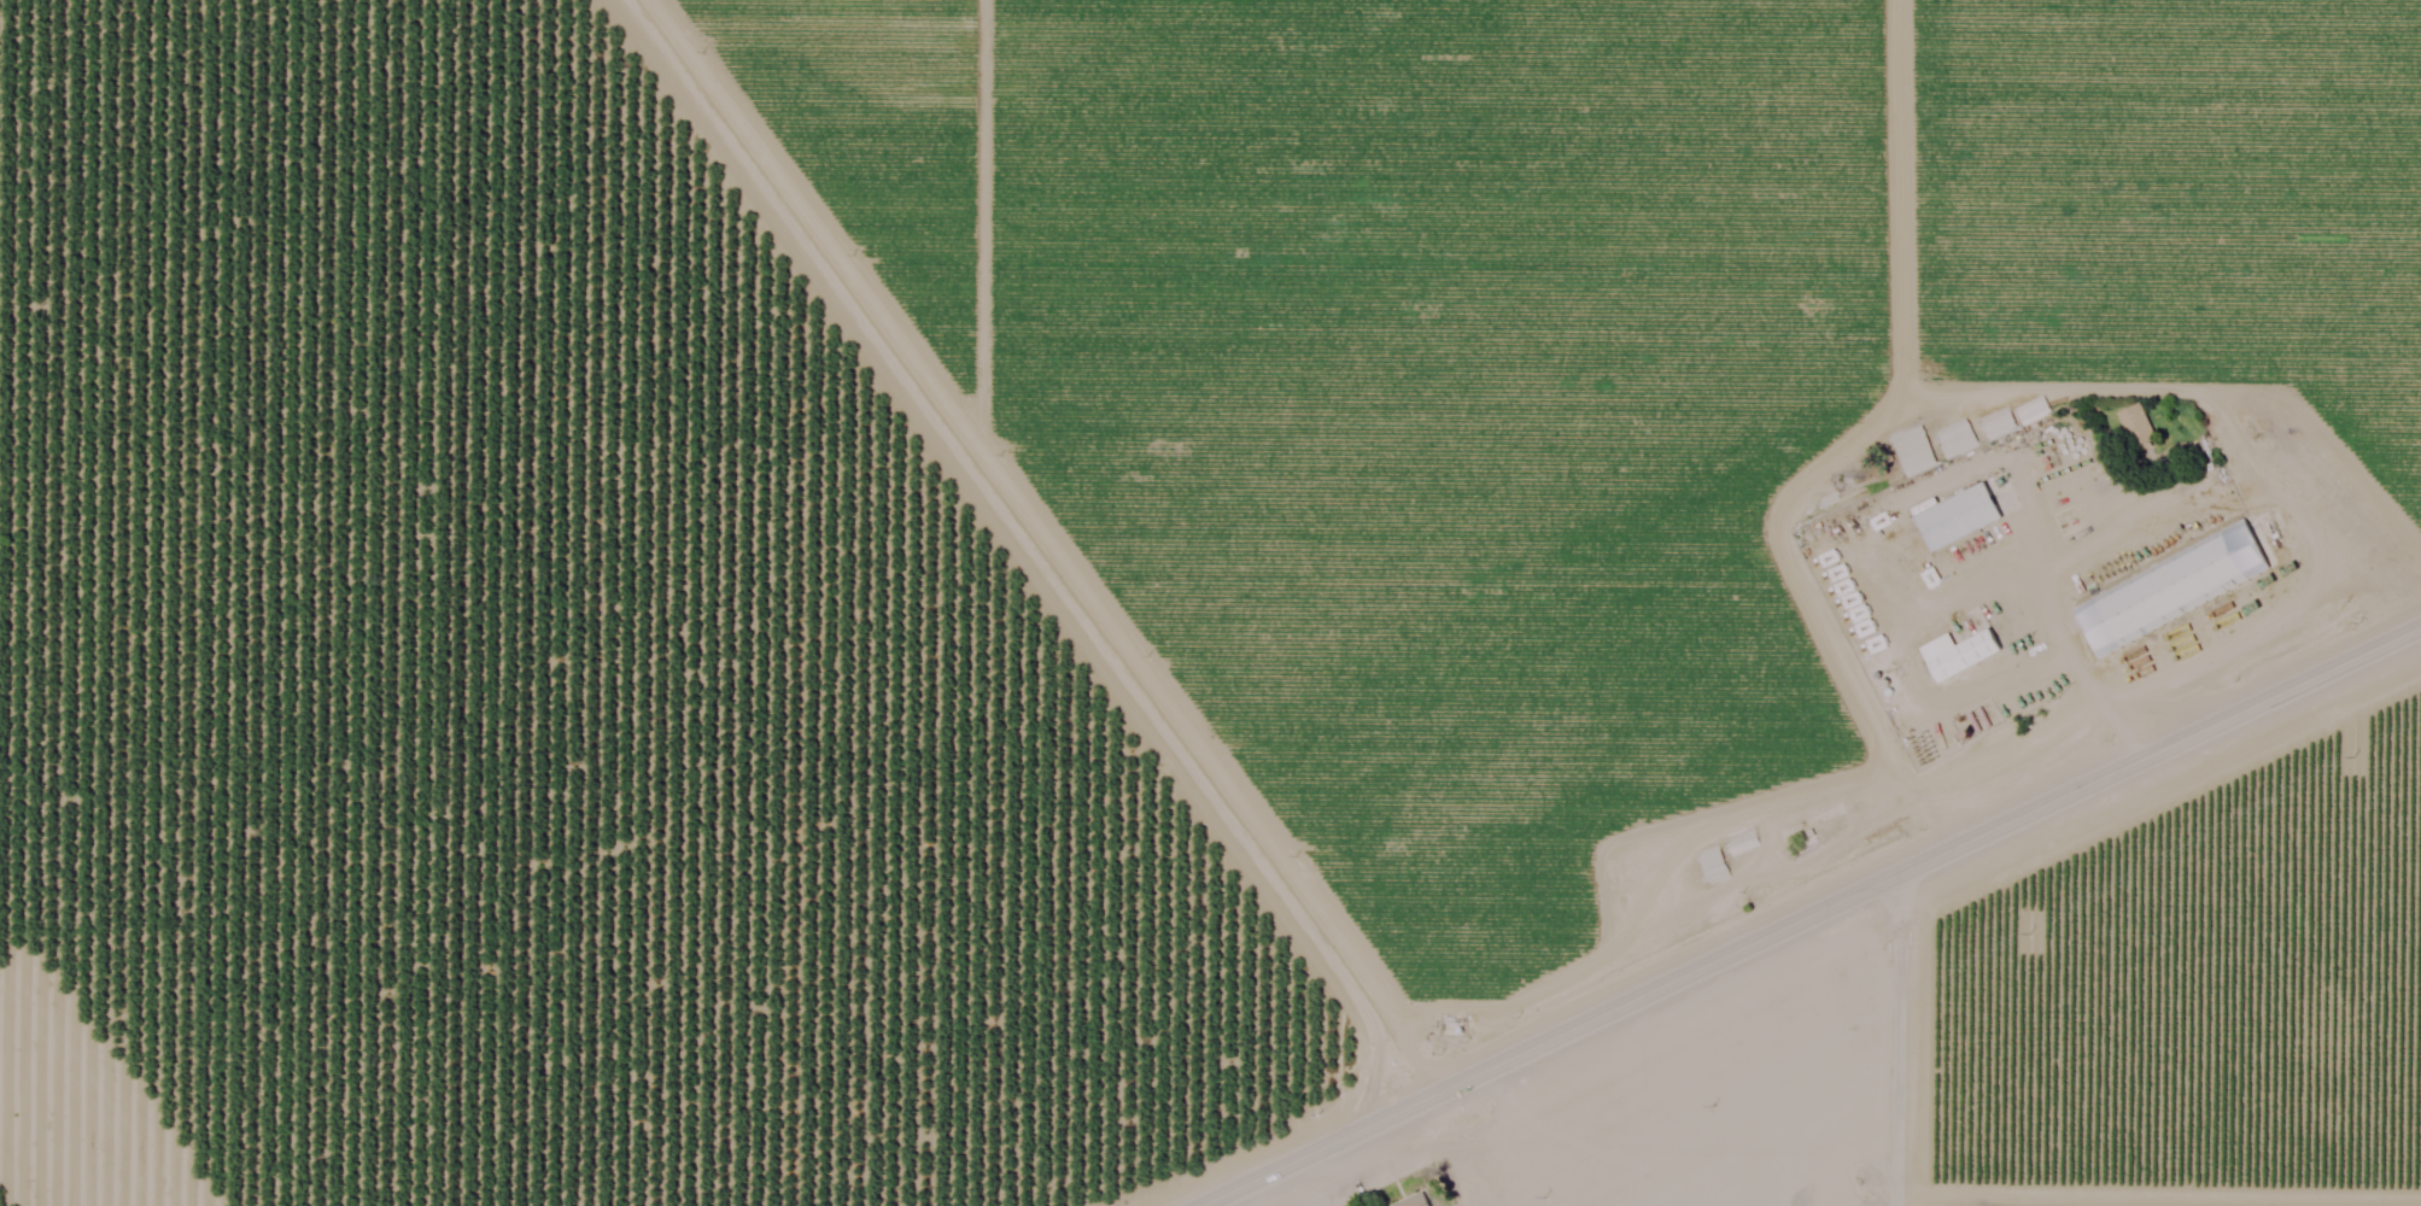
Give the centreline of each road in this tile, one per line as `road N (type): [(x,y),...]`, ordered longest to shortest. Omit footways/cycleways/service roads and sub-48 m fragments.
road 1 (residential): [(1394,1205),(542,0)]
road 2 (tertiary): [(1119,1205),(1314,1102),(2420,602)]

